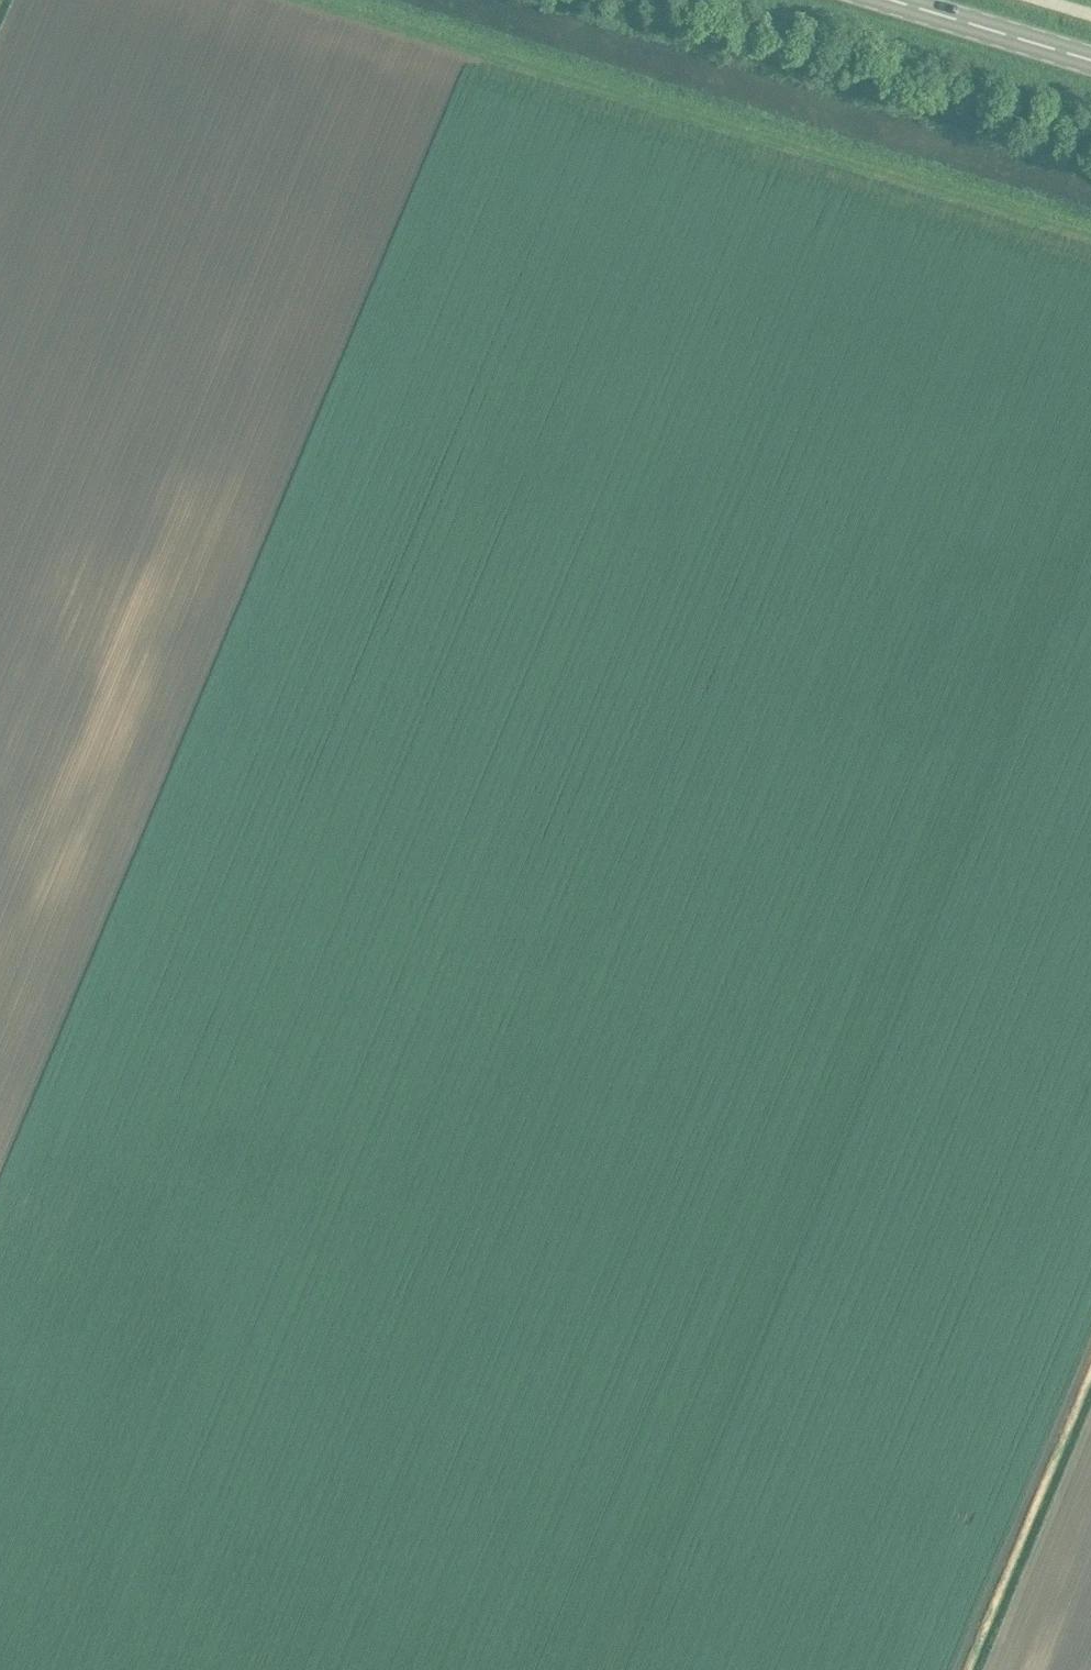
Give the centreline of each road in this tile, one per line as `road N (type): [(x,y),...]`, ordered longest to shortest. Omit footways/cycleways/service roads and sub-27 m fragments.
road 1 (primary): [(1090,56),(902,0)]

